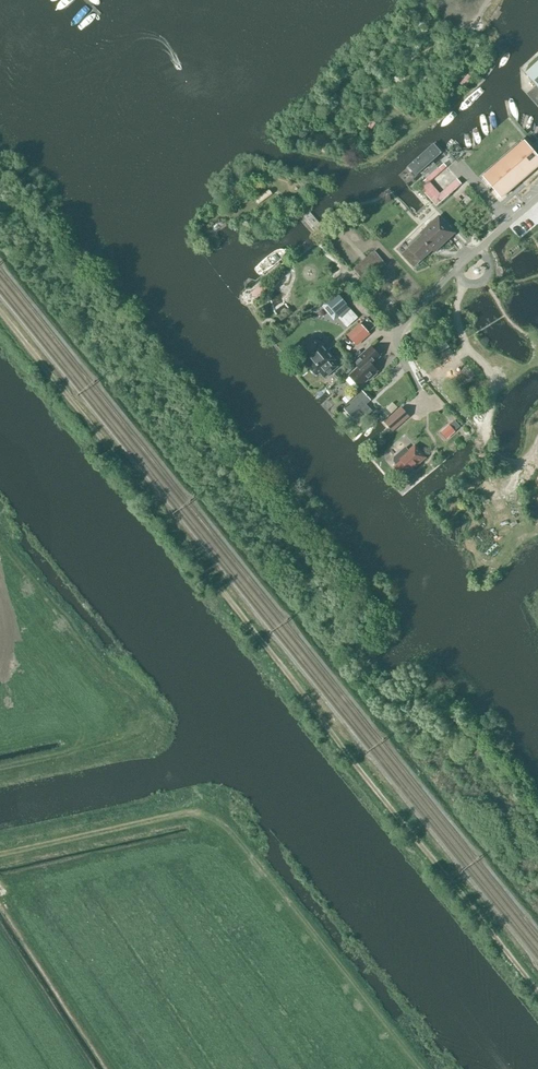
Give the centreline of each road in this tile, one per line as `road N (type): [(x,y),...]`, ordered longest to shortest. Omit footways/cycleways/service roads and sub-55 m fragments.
road 1 (track): [(537,992),(0,312)]
road 2 (residential): [(420,392),(400,350),(403,323),(537,197)]
road 3 (track): [(462,282),(456,306),(462,341),(495,387),(484,449),(515,464),(537,443)]
road 4 (track): [(202,816),(175,814),(0,853)]

